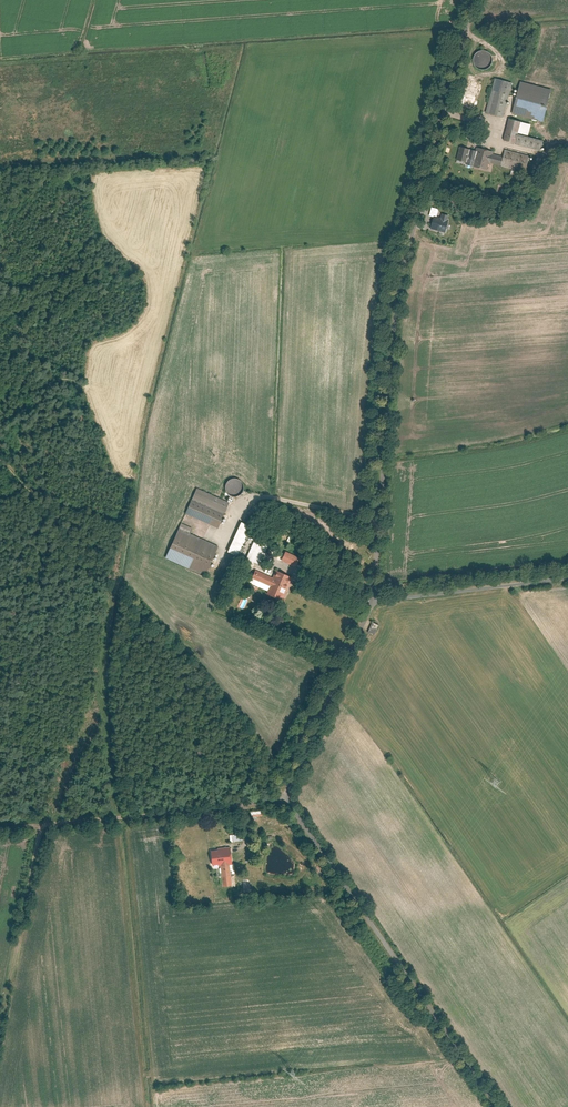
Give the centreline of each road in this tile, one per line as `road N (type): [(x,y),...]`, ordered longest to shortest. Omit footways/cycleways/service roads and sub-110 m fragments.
road 1 (unclassified): [(374,599),(397,310),(476,0)]
road 2 (unclassified): [(493,1106),(282,799),(374,599)]
road 3 (track): [(0,450),(217,693),(282,799)]
road 4 (track): [(0,829),(282,799)]
road 5 (track): [(0,1019),(41,826)]
road 6 (unclassified): [(374,599),(567,576)]

